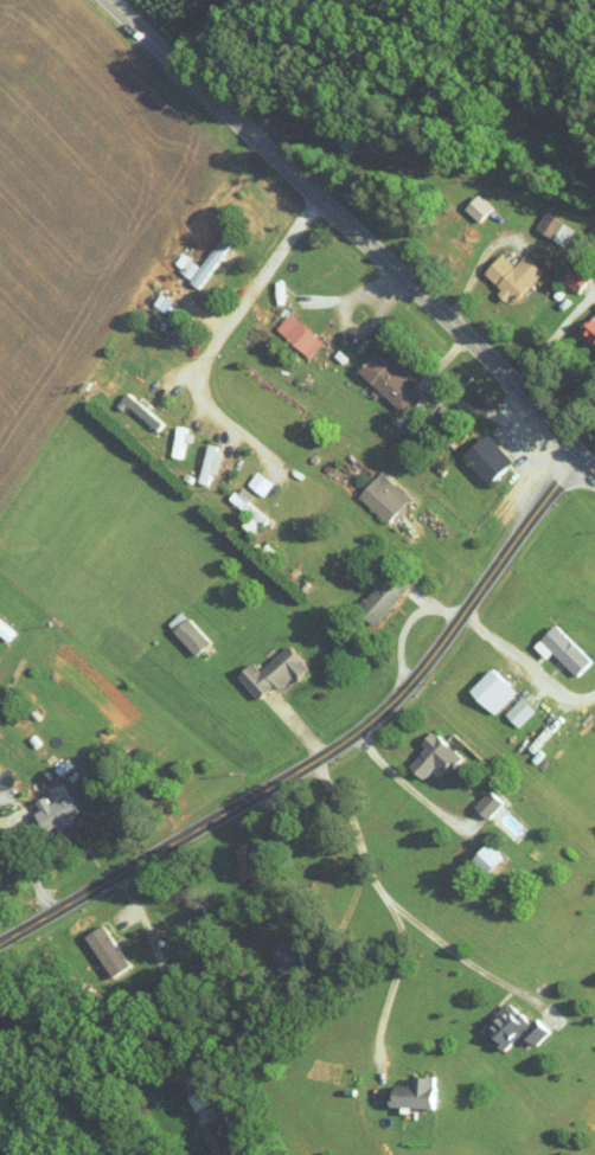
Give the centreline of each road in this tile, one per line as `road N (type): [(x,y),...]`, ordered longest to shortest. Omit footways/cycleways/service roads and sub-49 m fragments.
road 1 (residential): [(0,944),(320,758),(383,712),(442,643),(577,451)]
road 2 (tertiary): [(594,472),(478,344),(112,0)]
road 3 (residential): [(316,194),(196,383),(281,471)]

